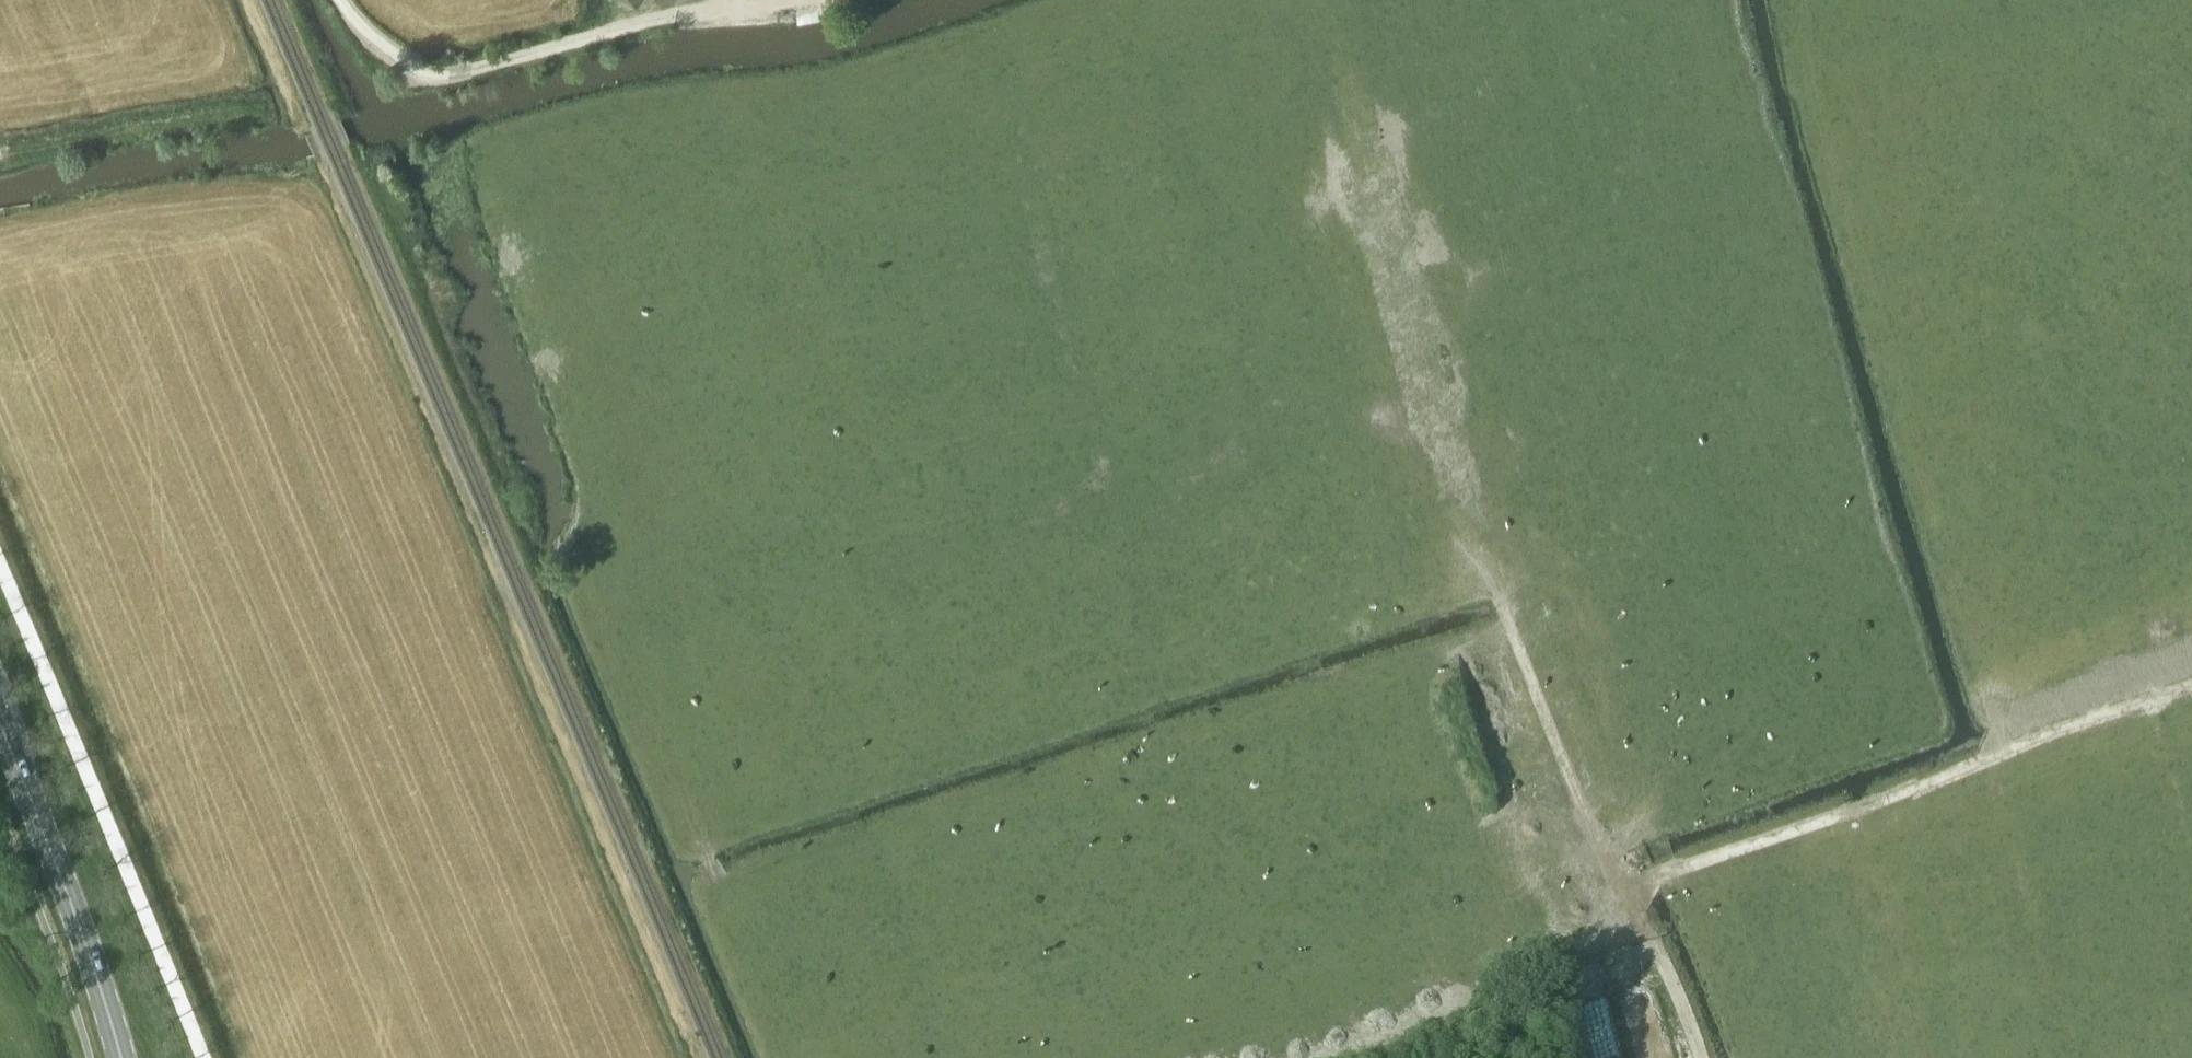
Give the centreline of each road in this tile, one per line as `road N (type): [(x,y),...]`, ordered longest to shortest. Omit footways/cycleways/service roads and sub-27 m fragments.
road 1 (track): [(1620,896),(2027,740),(2191,687)]
road 2 (track): [(1698,1057),(1620,896),(1509,626)]
road 3 (primary): [(120,1057),(84,940),(0,725)]

